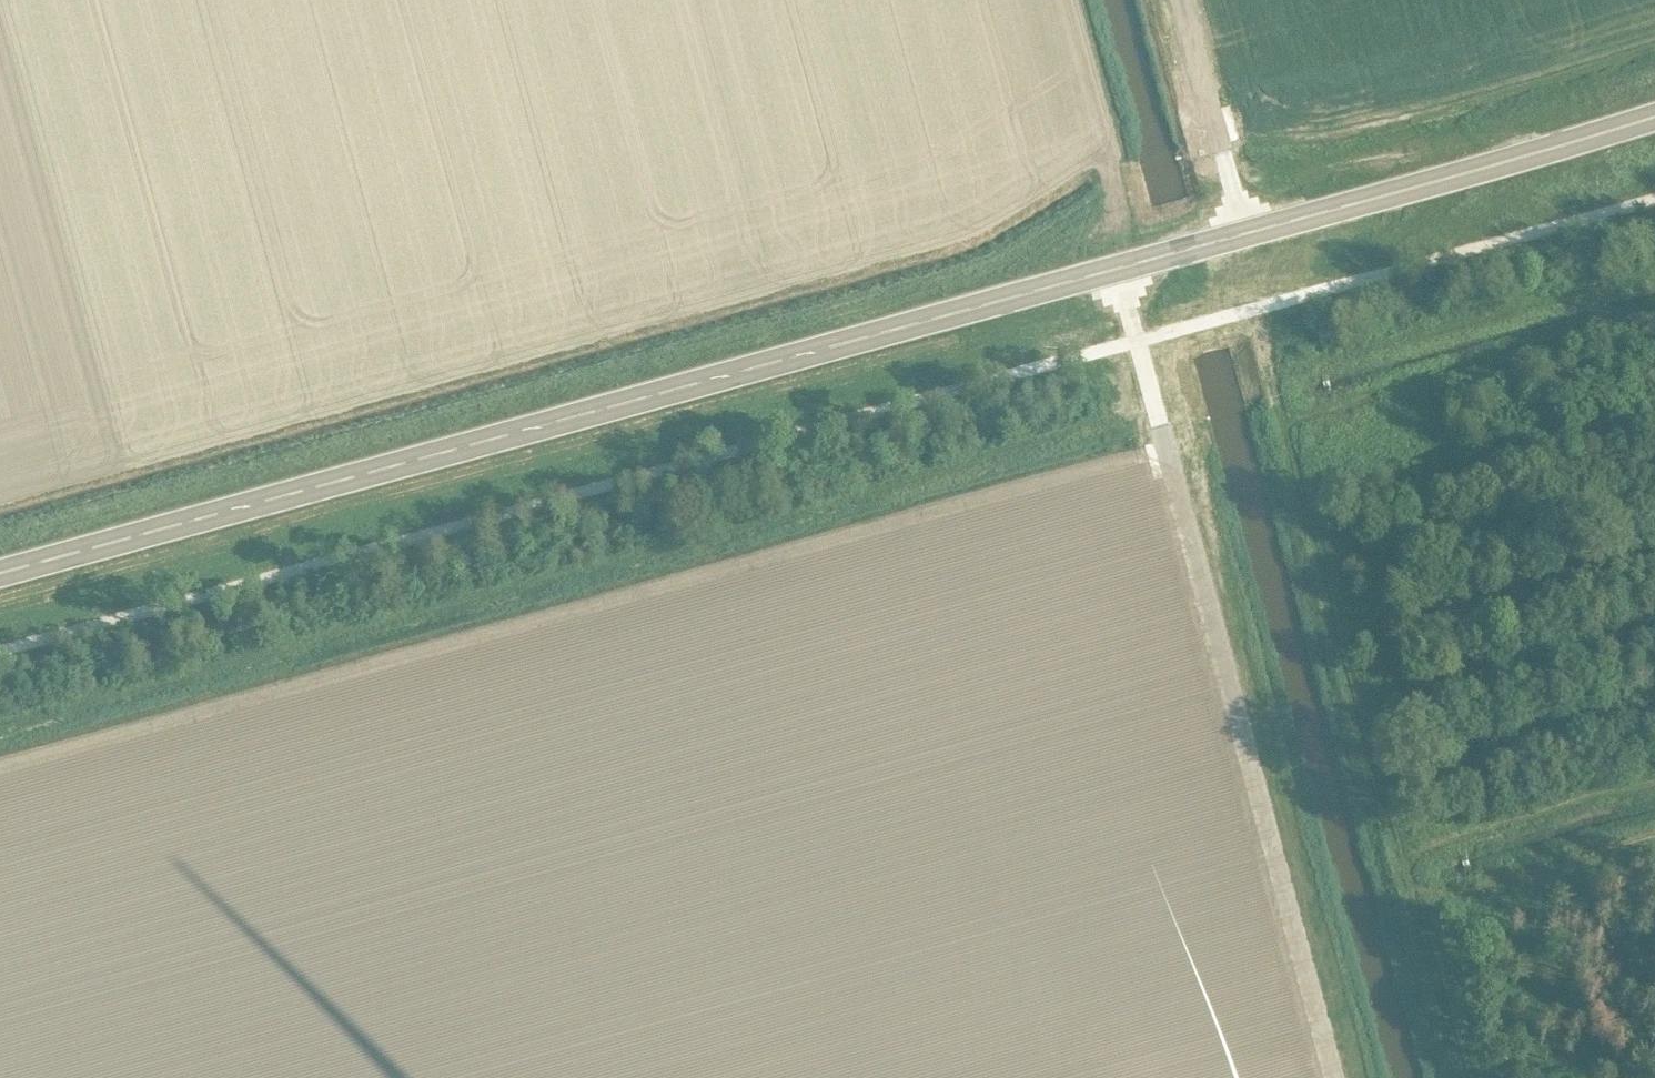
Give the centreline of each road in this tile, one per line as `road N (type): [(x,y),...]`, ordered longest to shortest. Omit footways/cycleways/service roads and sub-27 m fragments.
road 1 (secondary): [(0,572),(1654,114)]

